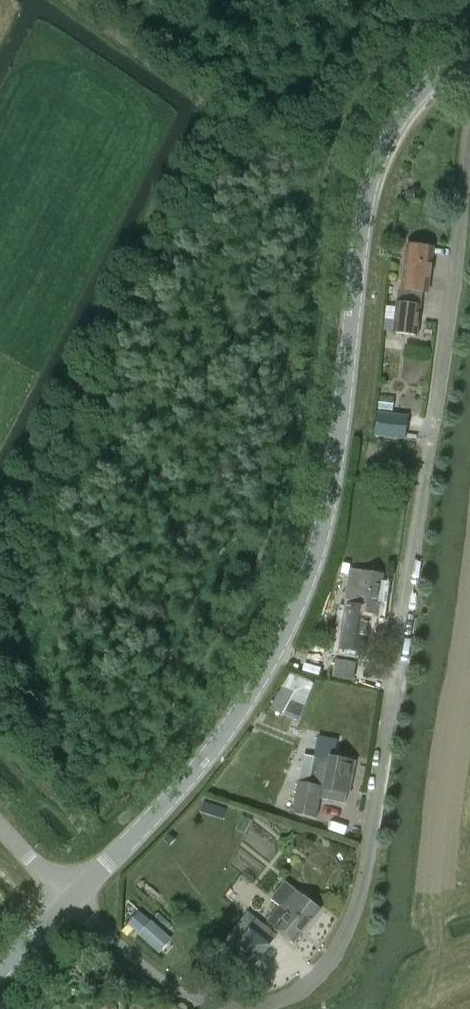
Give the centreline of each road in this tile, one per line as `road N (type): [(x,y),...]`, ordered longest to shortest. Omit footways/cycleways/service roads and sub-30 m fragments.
road 1 (unclassified): [(469,148),(363,883),(342,942),(324,968),(277,1002),(214,1008),(182,997),(72,898)]
road 2 (tertiary): [(72,898),(208,751),(298,607),(330,487),(352,241),(374,151),(425,84),(469,57)]

